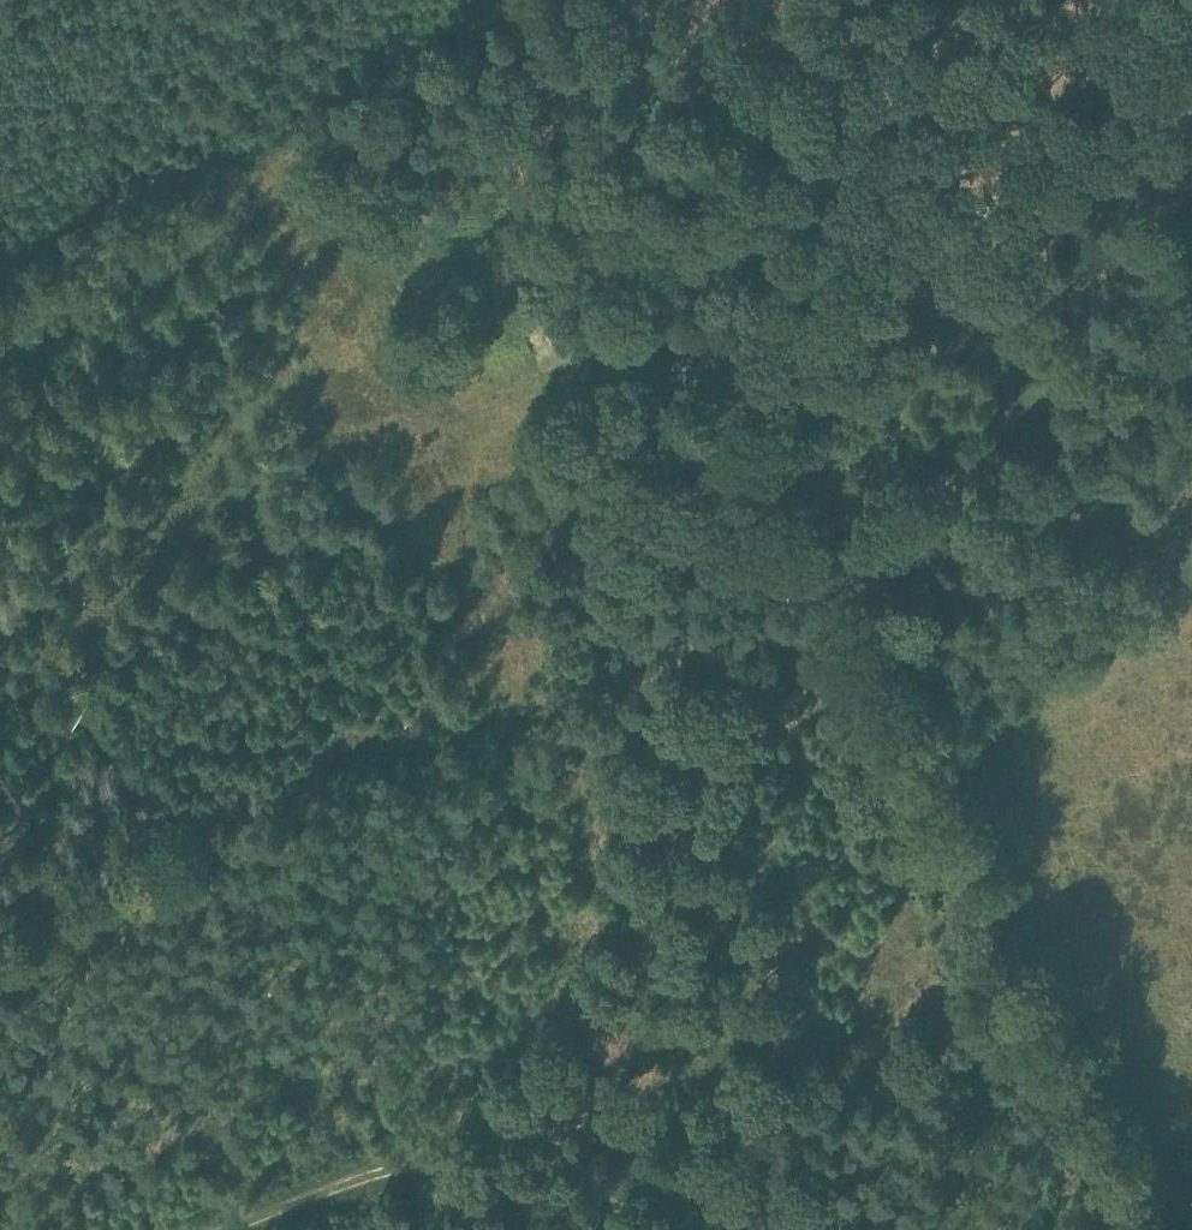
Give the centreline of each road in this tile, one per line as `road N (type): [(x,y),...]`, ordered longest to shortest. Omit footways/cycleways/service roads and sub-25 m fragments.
road 1 (track): [(533,0),(1122,1229)]
road 2 (track): [(693,336),(1191,113)]
road 3 (track): [(713,1229),(436,1164),(223,1229)]

